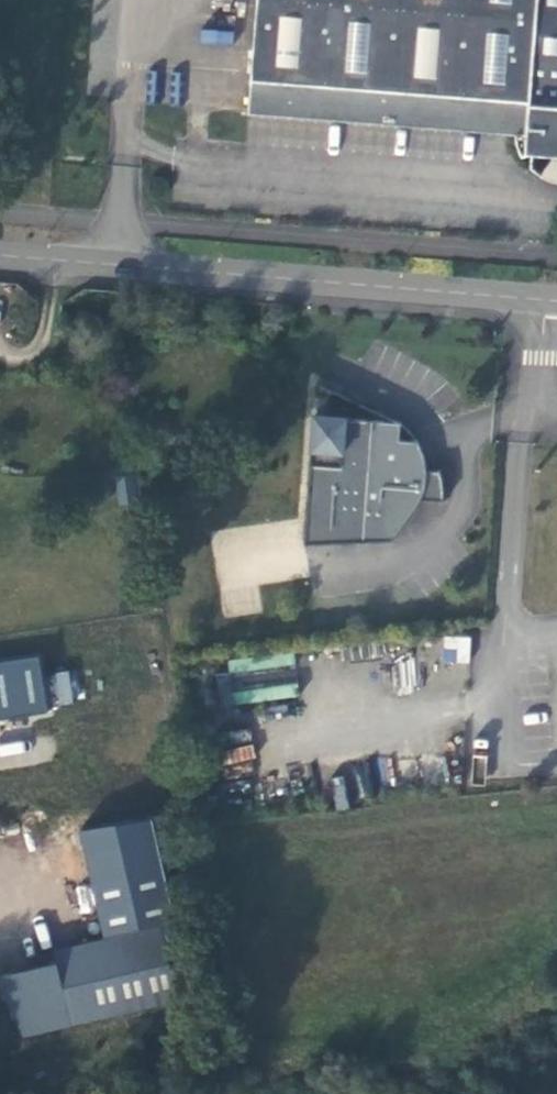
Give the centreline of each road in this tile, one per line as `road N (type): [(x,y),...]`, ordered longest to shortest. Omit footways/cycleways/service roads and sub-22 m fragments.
road 1 (secondary): [(0,253),(556,300)]

